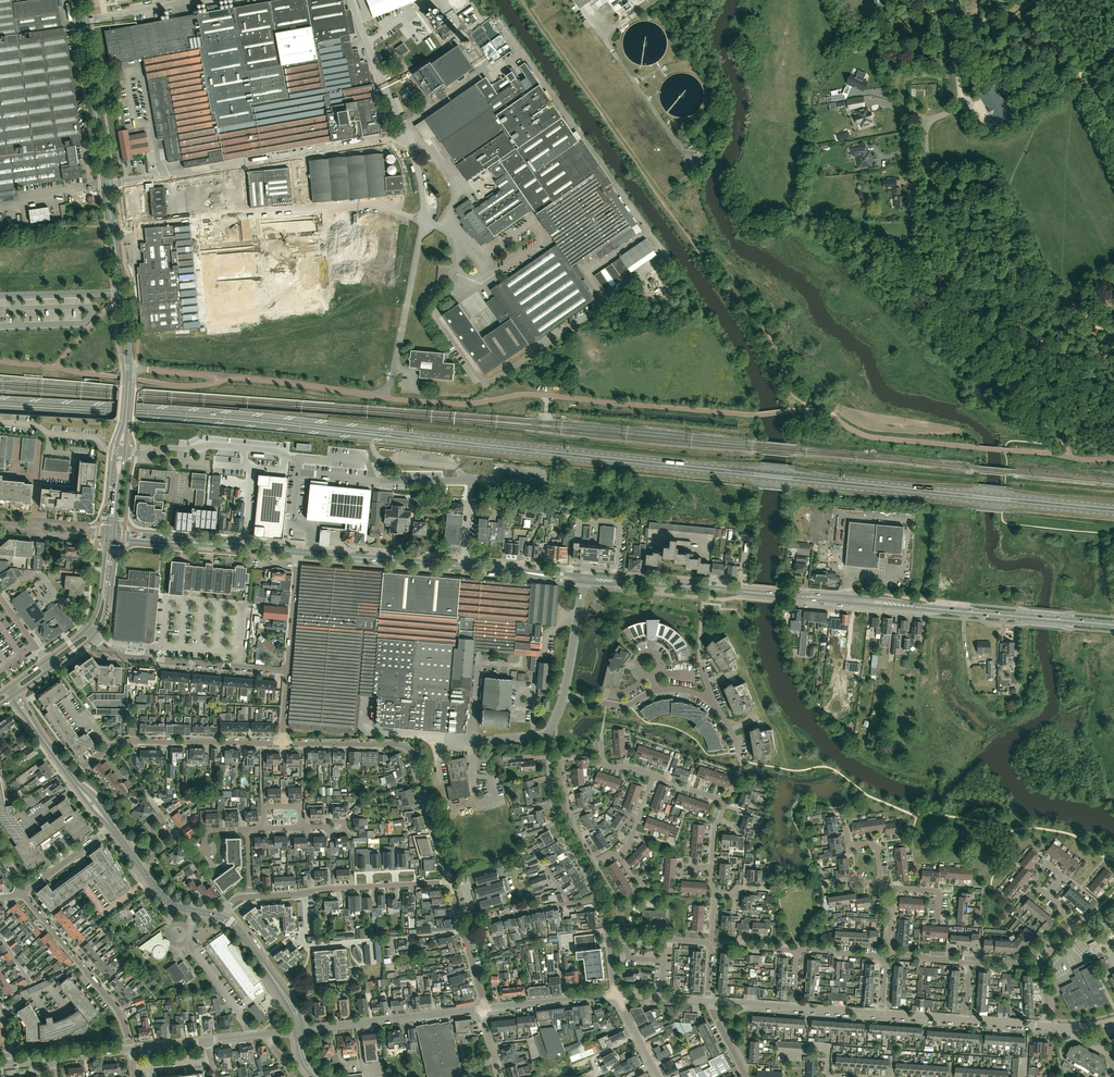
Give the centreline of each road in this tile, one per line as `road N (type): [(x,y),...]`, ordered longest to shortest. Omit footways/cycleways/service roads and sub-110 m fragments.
road 1 (primary): [(0,407),(231,421),(1113,513)]
road 2 (primary): [(1113,506),(233,415),(0,401)]
road 3 (tertiary): [(121,292),(79,0)]
road 4 (residential): [(450,882),(409,749),(283,743)]
road 5 (residential): [(70,776),(129,740),(283,743)]
road 6 (residential): [(601,895),(555,804),(550,737),(563,696)]
road 7 (residential): [(288,671),(127,657),(93,637)]
road 8 (residential): [(251,896),(450,882)]
road 9 (tertiary): [(1113,625),(916,607)]
road 10 (residential): [(23,894),(115,1005),(131,1049)]
road 11 (tertiary): [(297,552),(110,535)]
road 12 (residential): [(299,1031),(483,1009)]
road 13 (unclassified): [(382,396),(243,378),(219,382)]
road 14 (tertiary): [(465,567),(309,553)]
road 15 (residential): [(709,700),(673,688),(625,707),(563,696)]
road 16 (tertiary): [(789,595),(641,583)]
road 17 (residential): [(462,928),(601,895)]
road 18 (residential): [(252,1035),(192,947),(195,911)]
road 19 (unclassified): [(929,122),(960,100),(951,0)]
road 20 (tertiary): [(299,1031),(281,989),(223,918)]
road 21 (residential): [(483,1009),(616,995)]
road 22 (residential): [(593,864),(565,811),(558,749)]
road 23 (unclassified): [(121,292),(0,296)]

